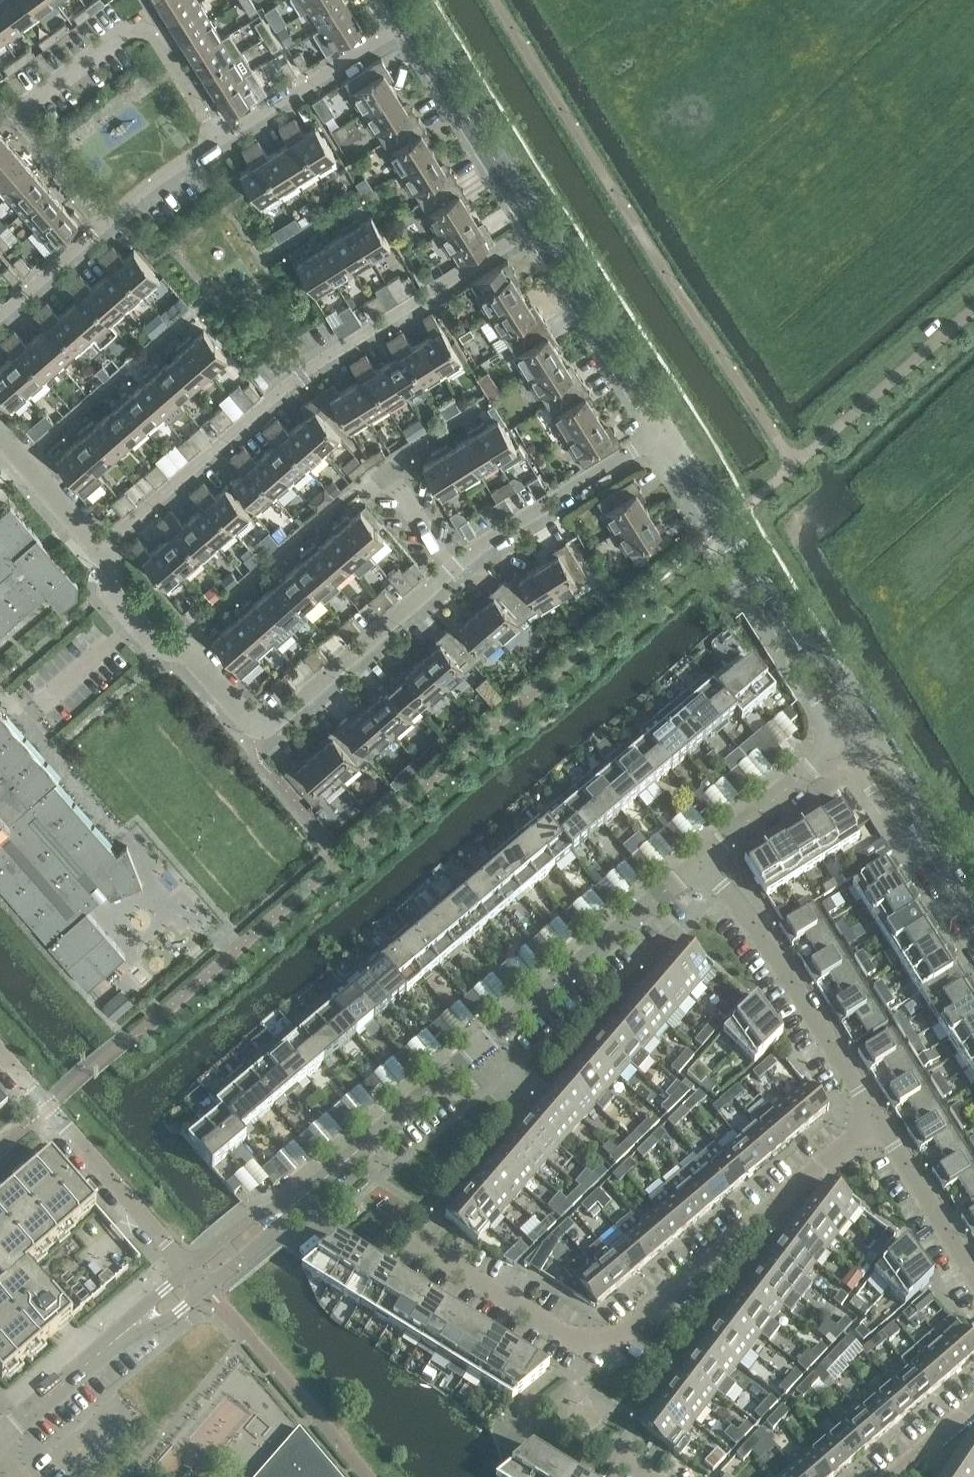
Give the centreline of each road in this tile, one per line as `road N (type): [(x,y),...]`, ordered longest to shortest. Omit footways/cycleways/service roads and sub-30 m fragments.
road 1 (residential): [(196,1276),(699,867)]
road 2 (residential): [(412,1236),(597,1347),(874,1119)]
road 3 (residential): [(104,552),(301,378),(535,228)]
road 4 (residential): [(104,552),(107,591),(162,654),(189,658),(261,736),(456,569)]
road 5 (residential): [(220,138),(150,20),(18,113),(106,221)]
road 6 (tertiary): [(855,732),(661,439)]
road 7 (residential): [(874,1119),(740,904),(699,867)]
road 8 (residential): [(196,1276),(0,1052)]
road 9 (residential): [(0,1439),(196,1276)]
road 10 (tertiary): [(661,439),(535,228)]
road 11 (residential): [(456,569),(661,439)]
road 12 (tertiary): [(535,228),(409,23)]
road 13 (tertiary): [(973,925),(855,732)]
road 14 (residential): [(220,138),(409,23)]
road 15 (residential): [(699,867),(855,732)]
road 16 (residential): [(973,1277),(874,1119)]
road 17 (residential): [(0,435),(104,552)]
road 18 (residential): [(0,318),(106,221)]
road 19 (residential): [(106,221),(220,138)]

